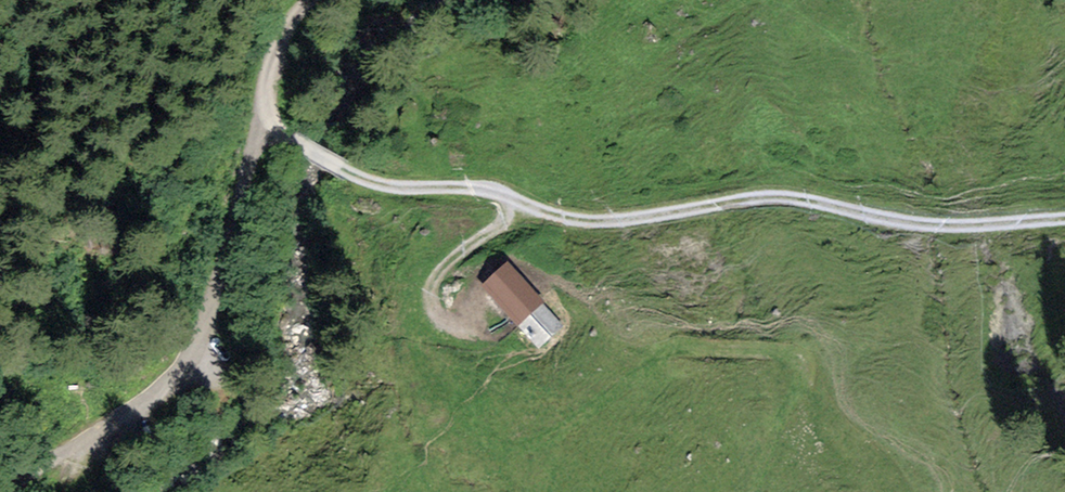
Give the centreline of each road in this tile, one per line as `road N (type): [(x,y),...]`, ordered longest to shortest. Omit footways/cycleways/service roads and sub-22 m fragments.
road 1 (track): [(1064,218),(956,231),(793,198),(586,223),(489,189),(385,186),(350,173)]
road 2 (track): [(434,307),(426,333),(434,369),(473,420),(521,446),(574,422),(665,351),(791,357),(802,375),(798,393),(755,491)]
road 3 (unclassified): [(53,462),(191,361),(211,315),(283,35),(311,0)]
road 4 (track): [(522,206),(450,258),(431,289),(443,324),(493,324)]

